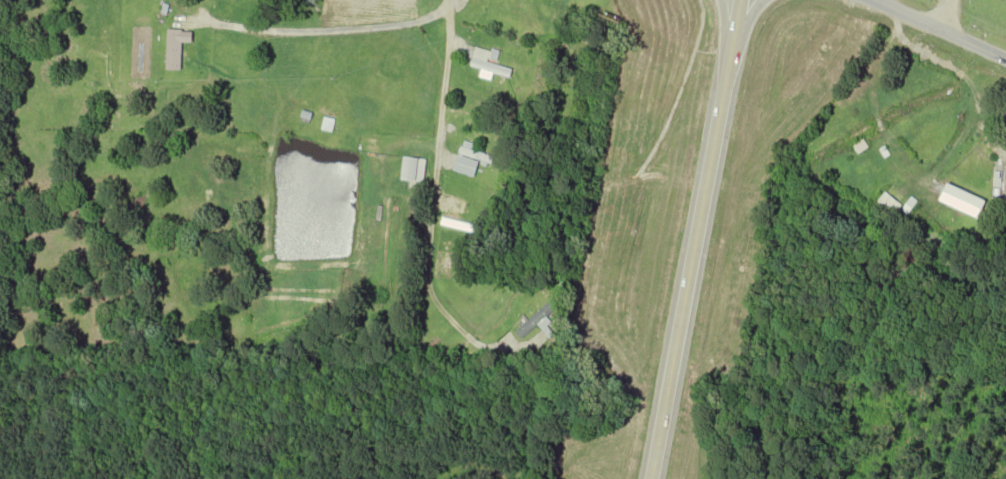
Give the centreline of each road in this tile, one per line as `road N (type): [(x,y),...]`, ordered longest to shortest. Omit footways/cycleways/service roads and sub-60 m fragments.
road 1 (primary): [(649,478),(739,0)]
road 2 (residential): [(449,0),(426,285),(445,317),(475,343),(491,349),(512,337)]
road 3 (tertiary): [(1005,60),(875,0)]

